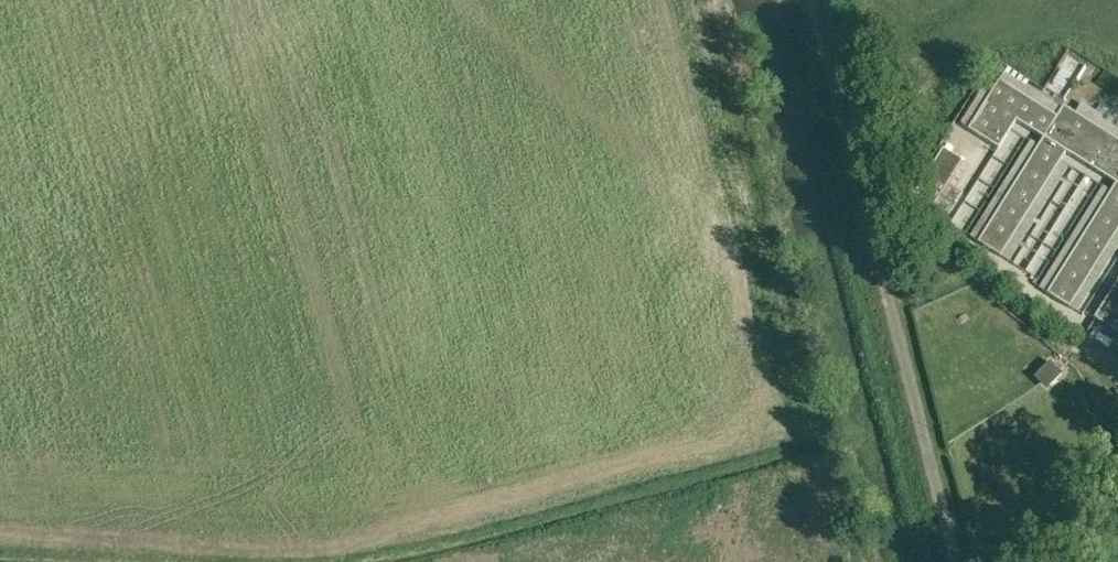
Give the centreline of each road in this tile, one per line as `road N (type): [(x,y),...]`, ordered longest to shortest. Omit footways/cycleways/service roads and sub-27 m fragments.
road 1 (track): [(960,561),(807,0)]

